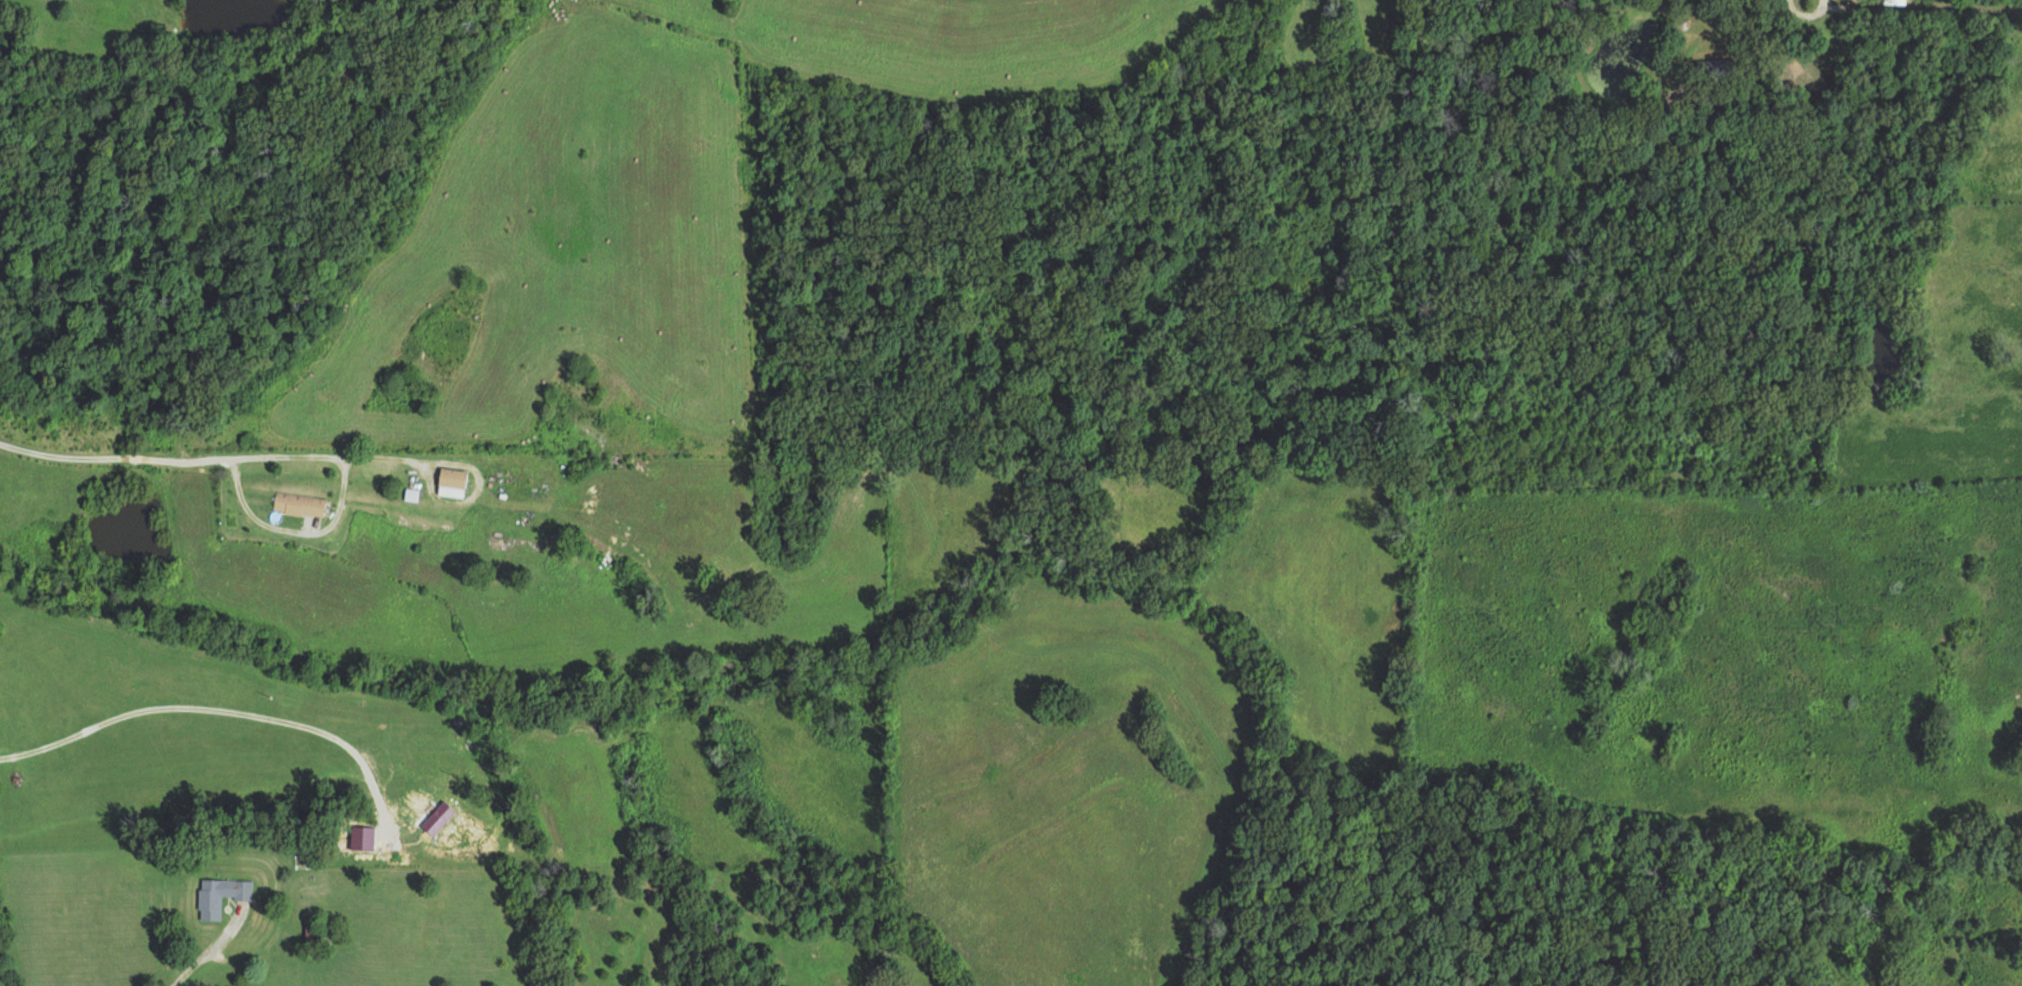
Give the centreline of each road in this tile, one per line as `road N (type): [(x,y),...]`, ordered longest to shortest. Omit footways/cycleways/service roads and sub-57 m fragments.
road 1 (residential): [(1817,75),(1876,48),(2021,42)]

